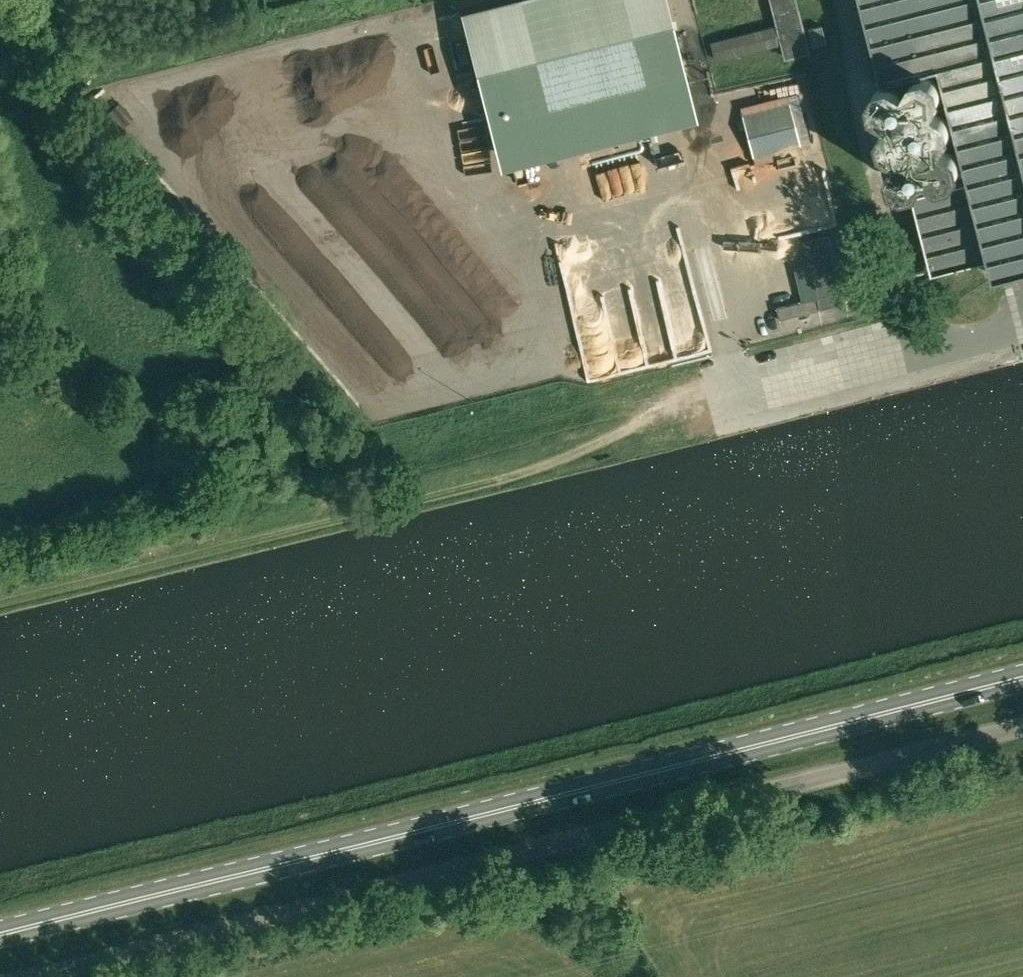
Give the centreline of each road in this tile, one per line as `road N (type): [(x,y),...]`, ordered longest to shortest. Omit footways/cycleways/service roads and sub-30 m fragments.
road 1 (primary): [(0,936),(1022,678)]
road 2 (unclassified): [(58,976),(1022,736)]
road 3 (track): [(600,417),(0,586)]
road 4 (unclassified): [(600,417),(749,399),(1022,330)]

